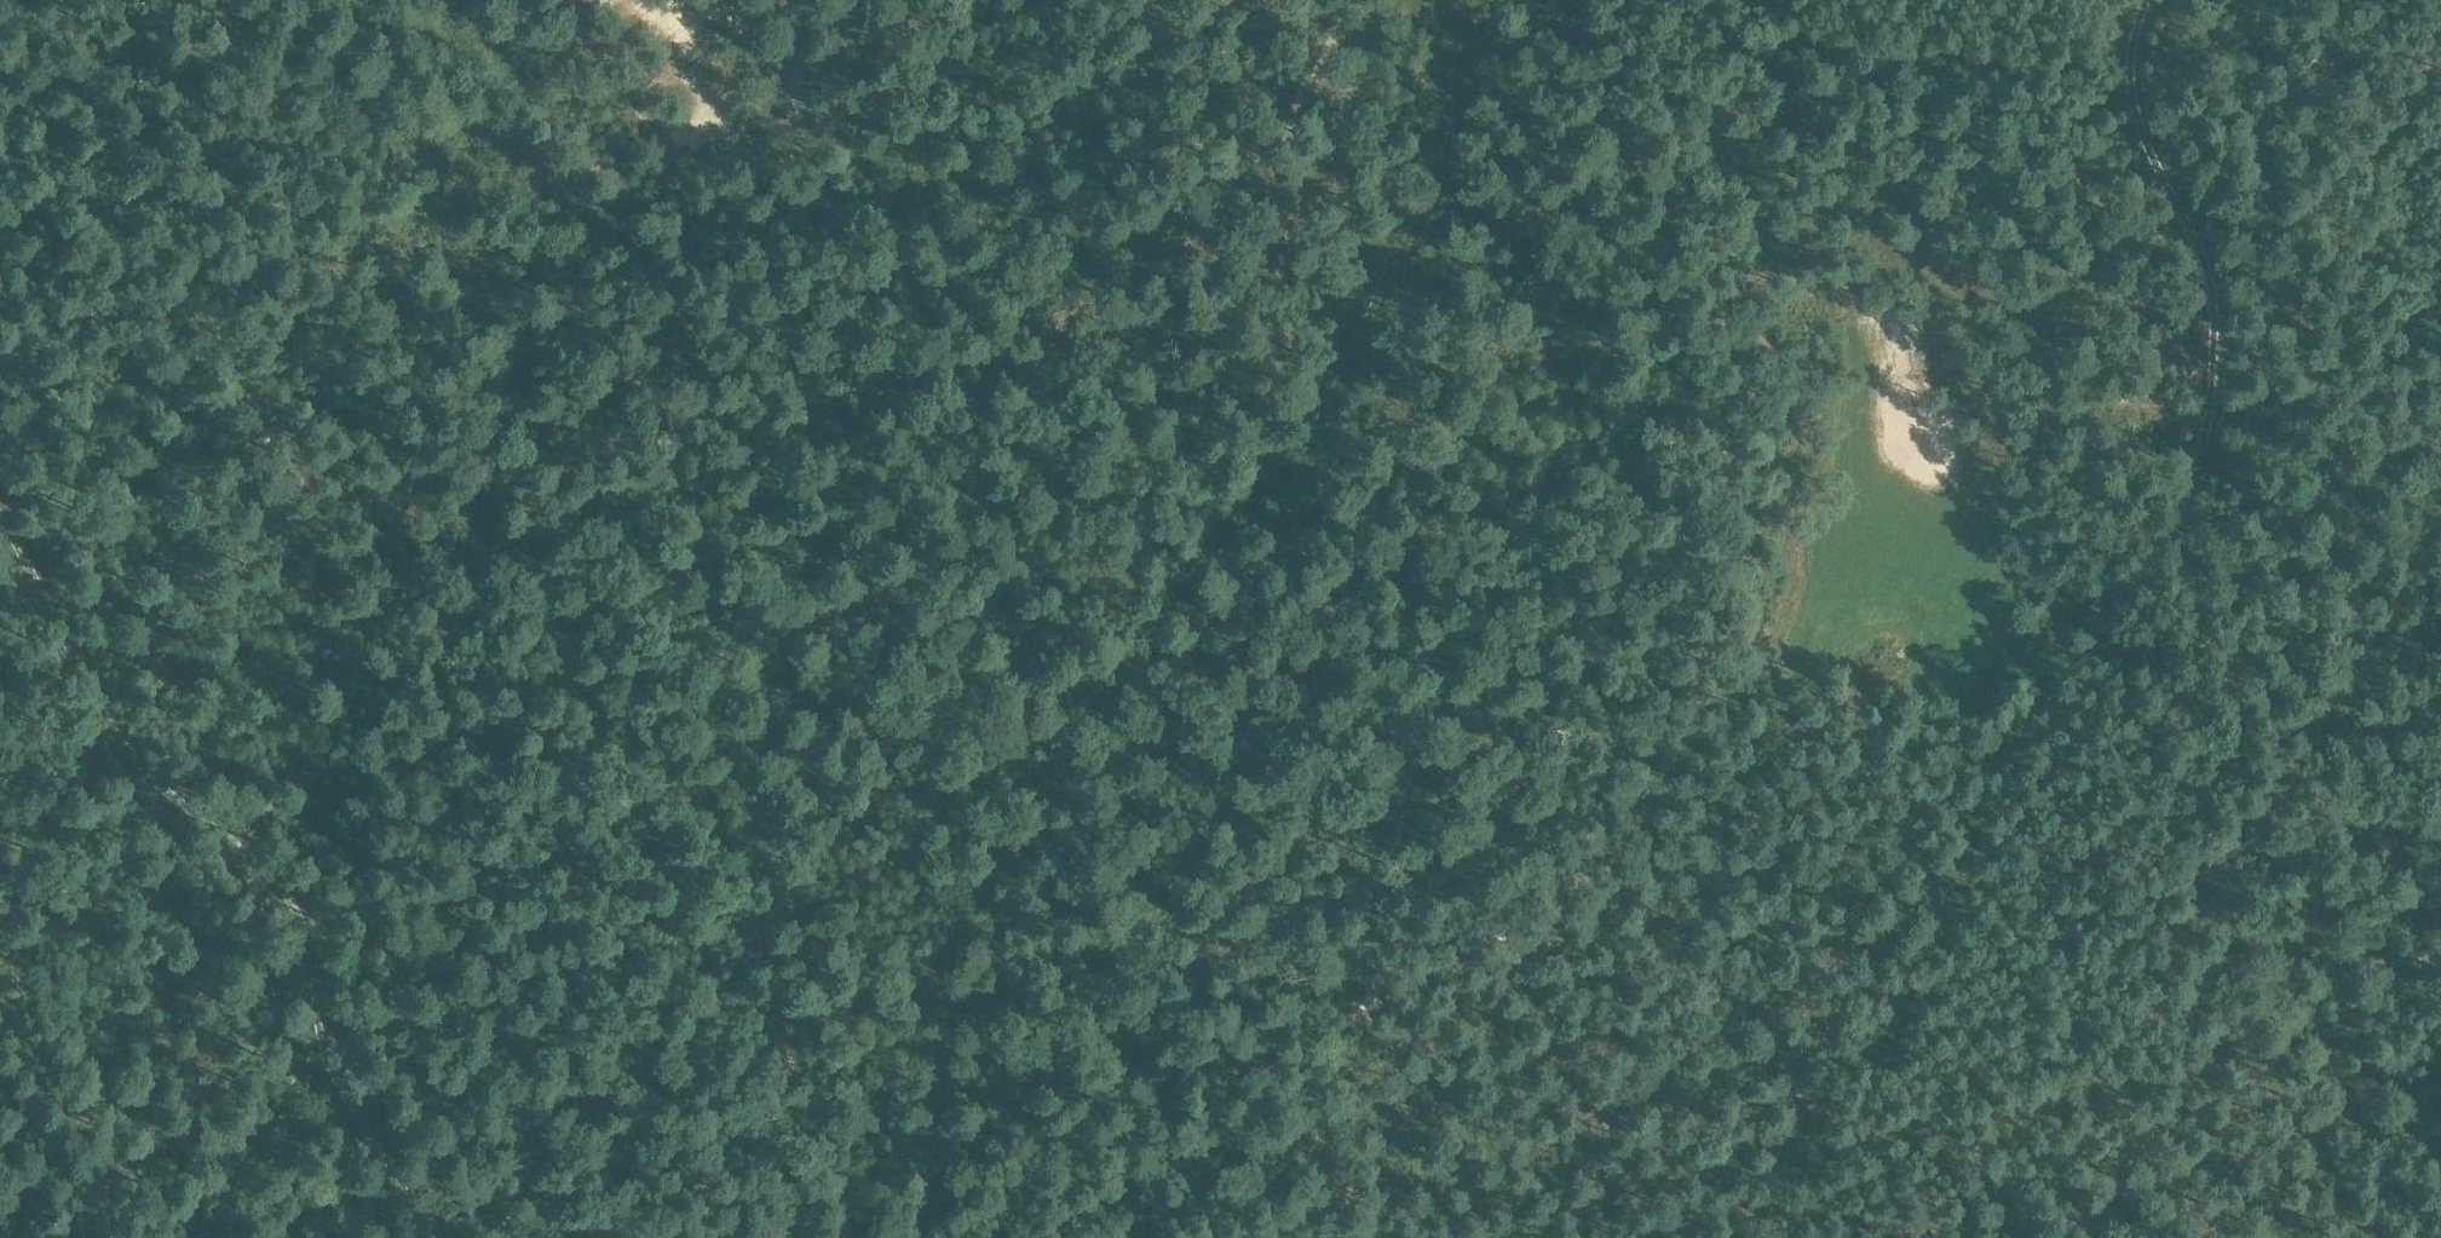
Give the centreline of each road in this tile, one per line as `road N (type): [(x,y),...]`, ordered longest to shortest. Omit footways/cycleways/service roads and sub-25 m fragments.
road 1 (track): [(0,522),(141,772),(242,852),(283,896),(302,932),(334,1078),(394,1180),(444,1237)]
road 2 (track): [(2145,0),(2129,53),(2129,86),(2202,271),(2212,397),(2184,497),(2128,595),(2087,614),(2050,611)]

